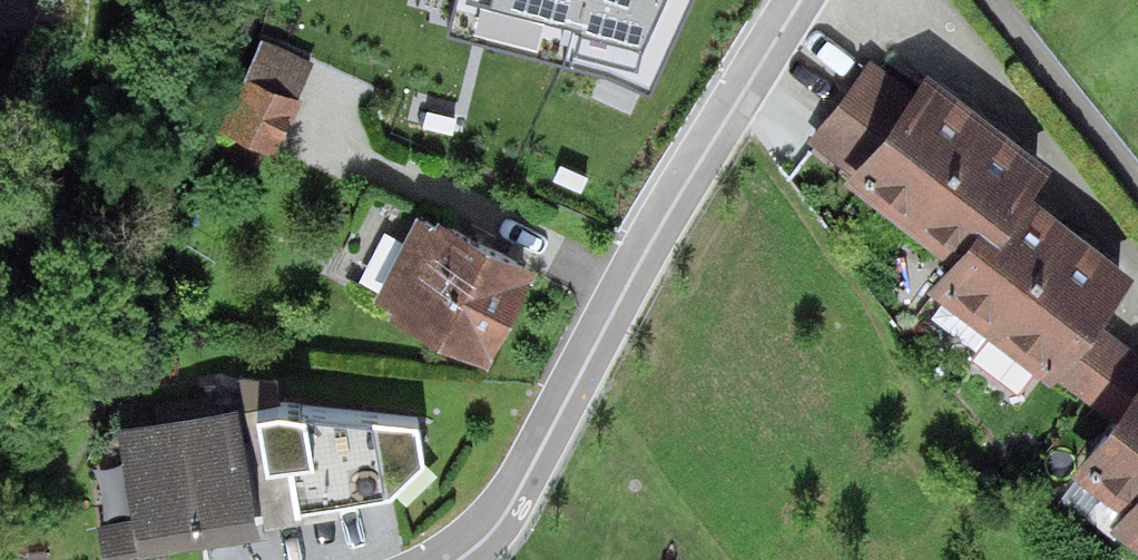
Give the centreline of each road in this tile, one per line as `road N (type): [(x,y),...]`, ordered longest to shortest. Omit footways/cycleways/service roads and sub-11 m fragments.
road 1 (residential): [(799,0),(488,522),(457,559)]

